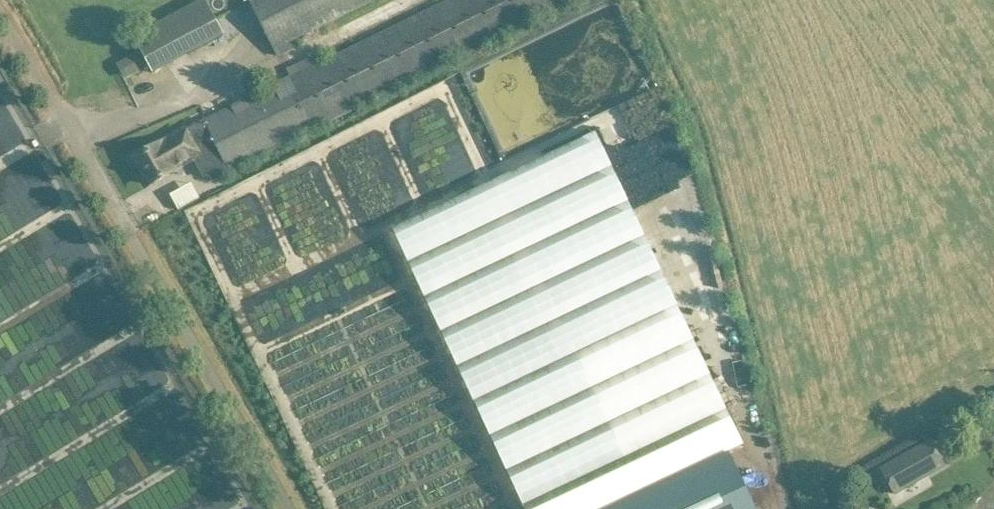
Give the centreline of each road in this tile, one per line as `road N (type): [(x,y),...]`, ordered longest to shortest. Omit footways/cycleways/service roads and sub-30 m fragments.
road 1 (unclassified): [(292,508),(3,0)]

